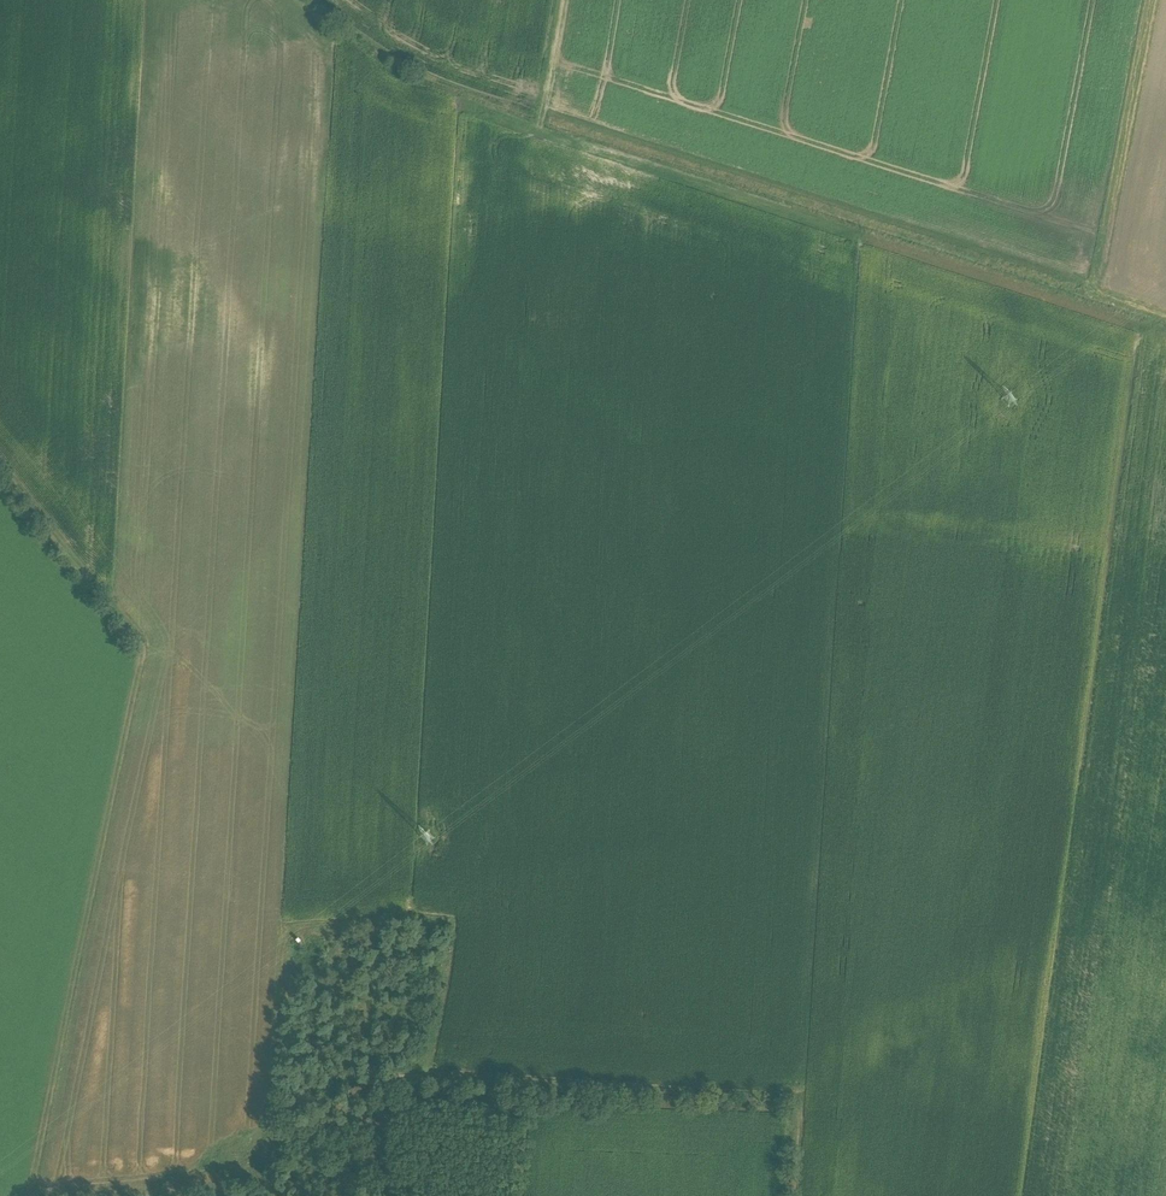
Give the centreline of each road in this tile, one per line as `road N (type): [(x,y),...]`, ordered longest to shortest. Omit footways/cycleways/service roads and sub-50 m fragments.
road 1 (track): [(1152,0),(1094,295)]

